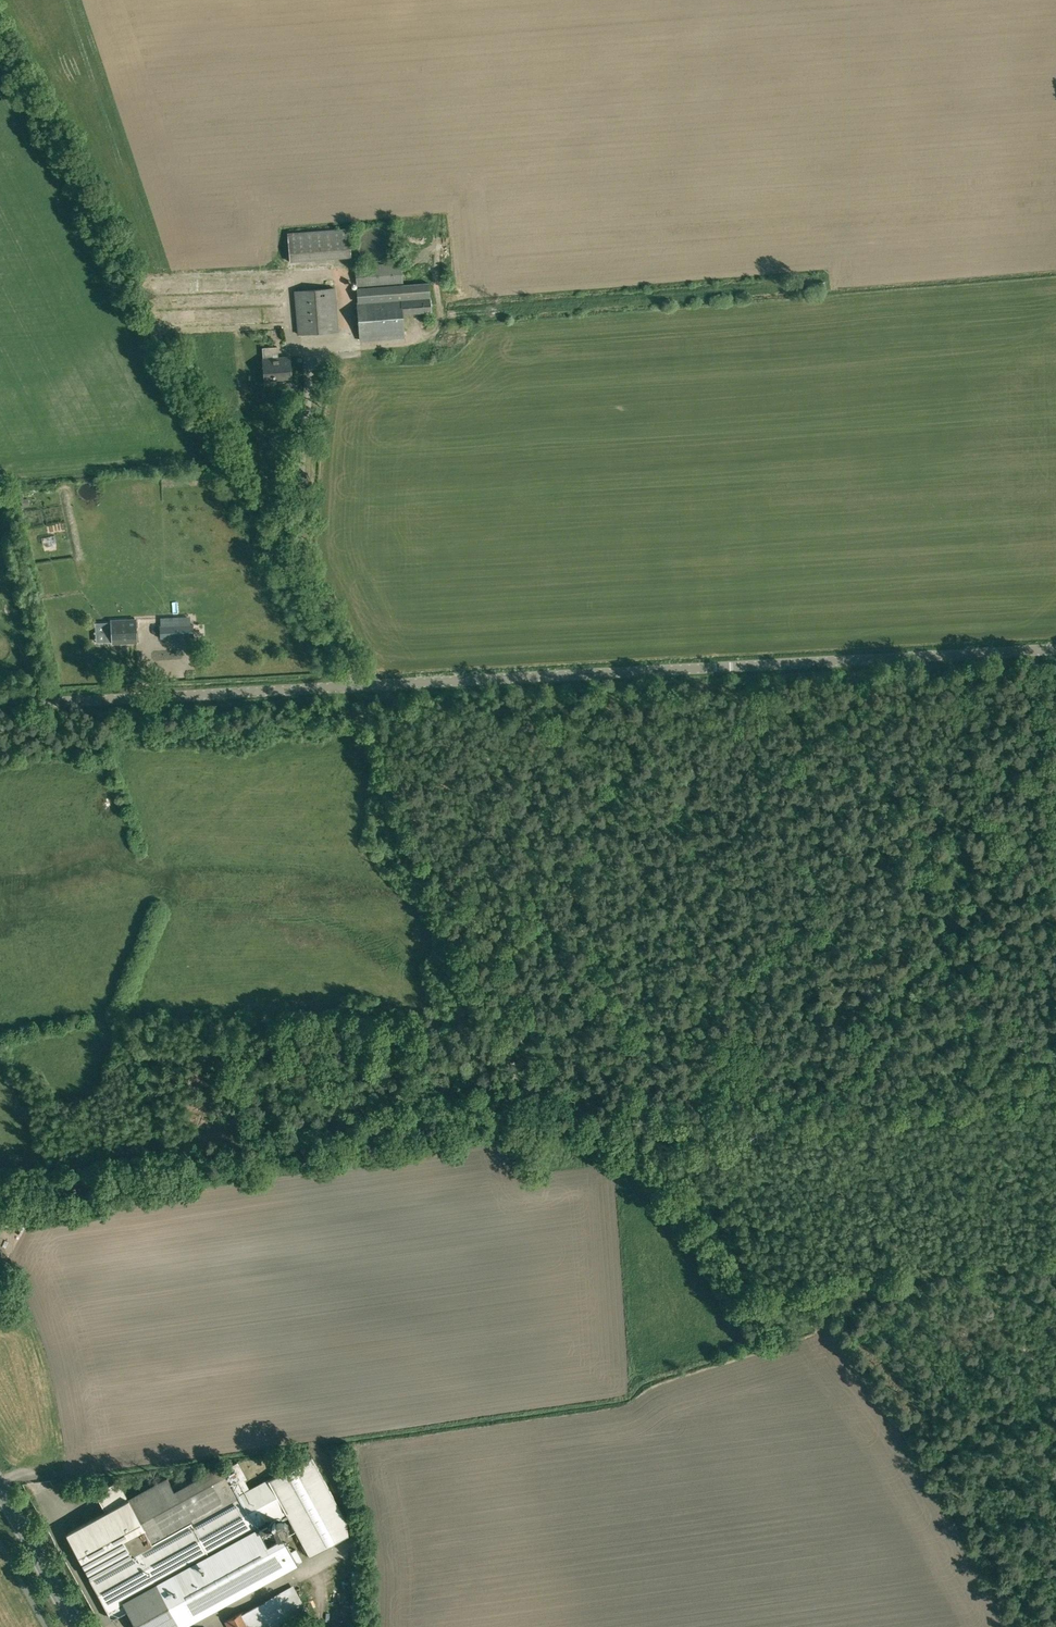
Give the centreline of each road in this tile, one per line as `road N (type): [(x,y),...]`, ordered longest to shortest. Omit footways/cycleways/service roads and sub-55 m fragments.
road 1 (unclassified): [(0,706),(1055,650)]
road 2 (secondary): [(77,1626),(0,1487)]

